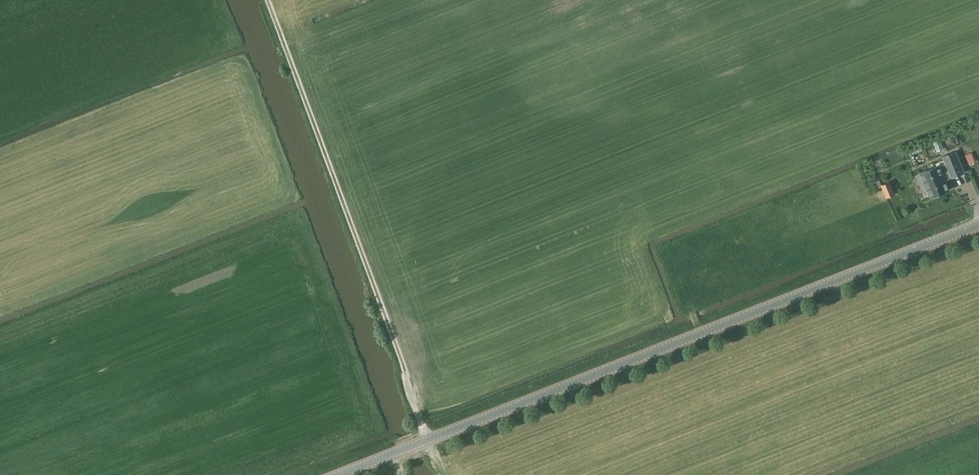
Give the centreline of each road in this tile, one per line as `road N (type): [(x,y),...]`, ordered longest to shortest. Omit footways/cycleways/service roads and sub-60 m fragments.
road 1 (tertiary): [(337,474),(978,225)]
road 2 (track): [(445,474),(268,0)]

